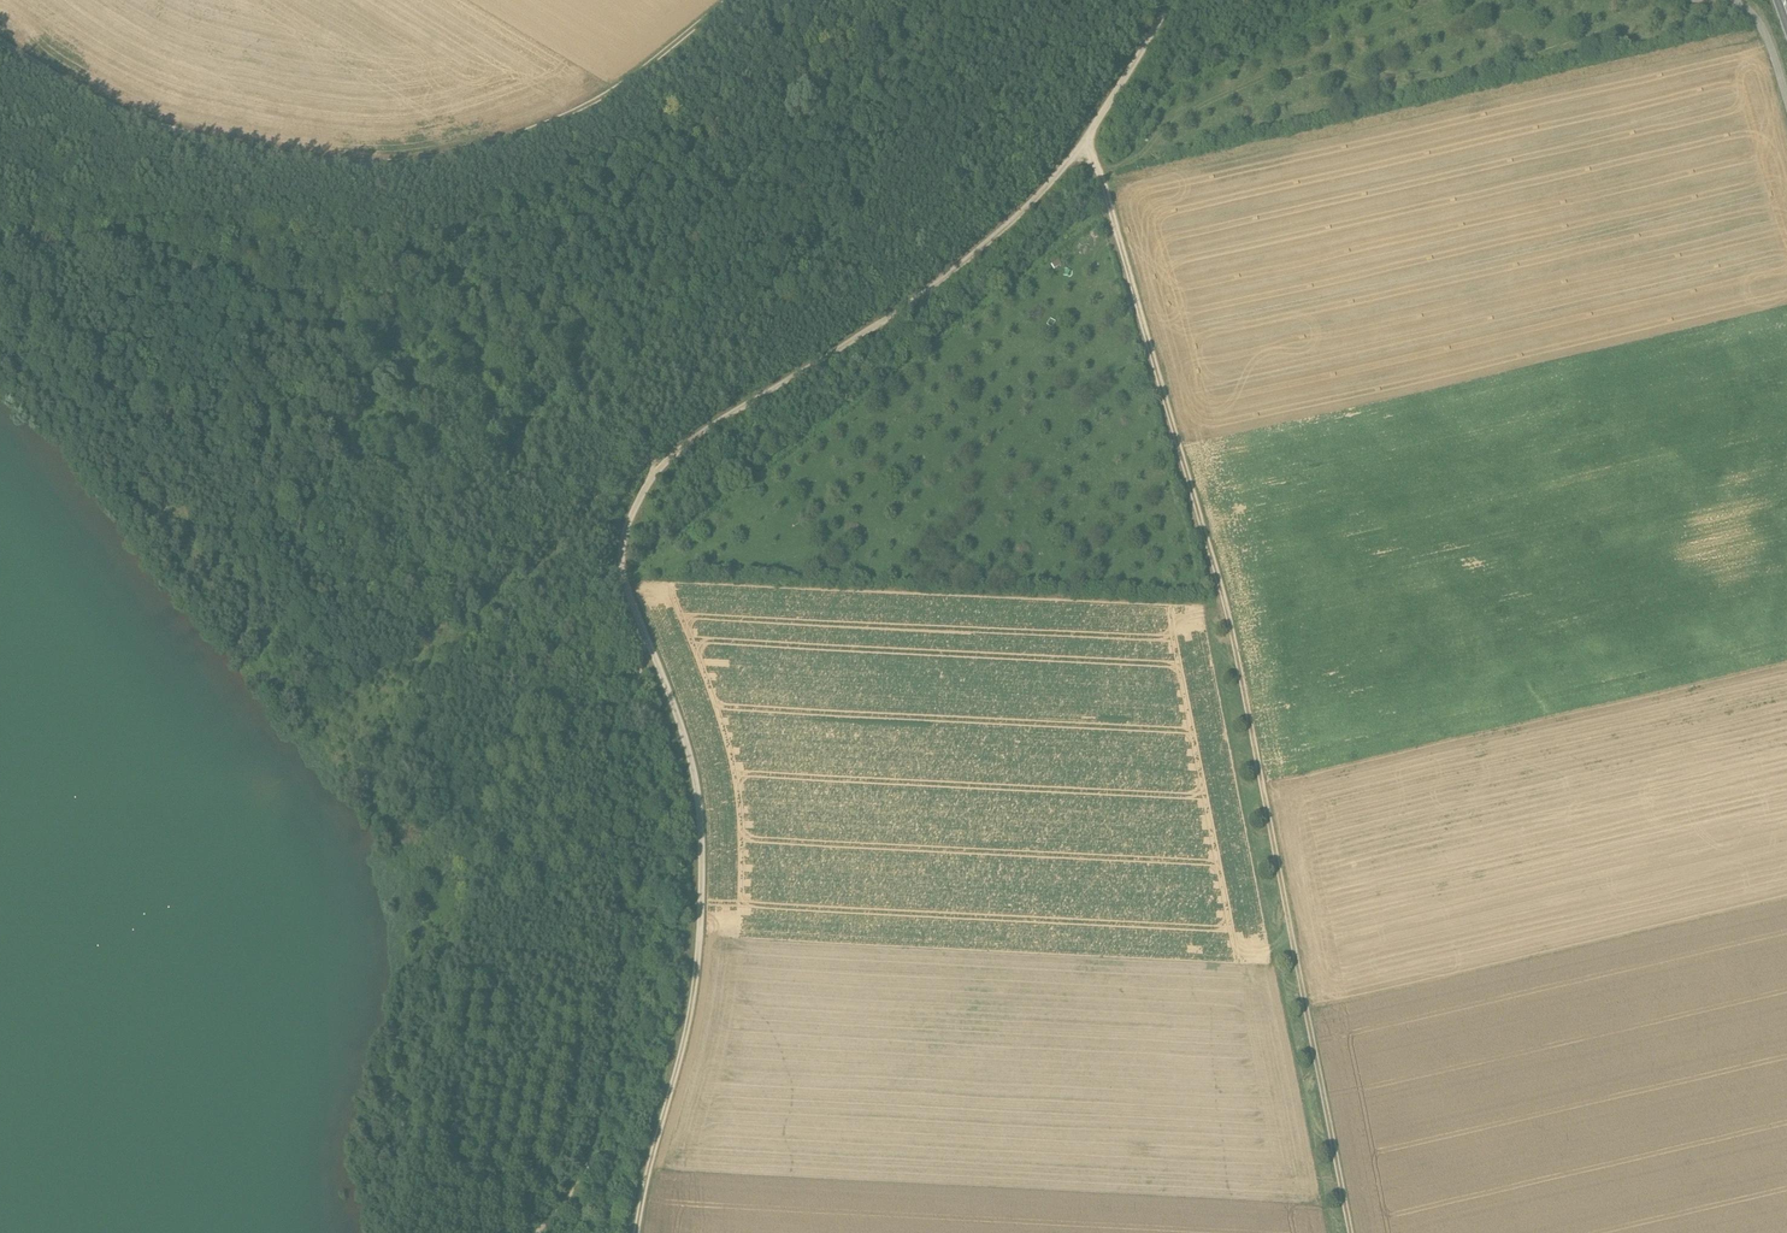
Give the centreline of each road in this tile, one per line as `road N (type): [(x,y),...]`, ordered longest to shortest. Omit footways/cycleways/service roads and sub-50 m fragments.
road 1 (track): [(1351,1232),(1232,631),(1085,145)]
road 2 (track): [(1172,0),(1085,145),(1014,224),(883,324),(662,469)]
road 3 (track): [(647,643),(608,736),(624,929),(593,1147),(589,1166),(541,1232)]
road 4 (track): [(639,1232),(690,1027),(701,913),(696,787),(647,643)]
road 5 (track): [(731,0),(631,81),(525,137),(419,165),(341,167)]
road 6 (track): [(341,167),(180,137),(128,119),(0,44)]
road 7 (track): [(647,643),(624,584),(622,557),(662,469)]
road 8 (track): [(1786,93),(1764,27),(1748,7),(1710,0)]

